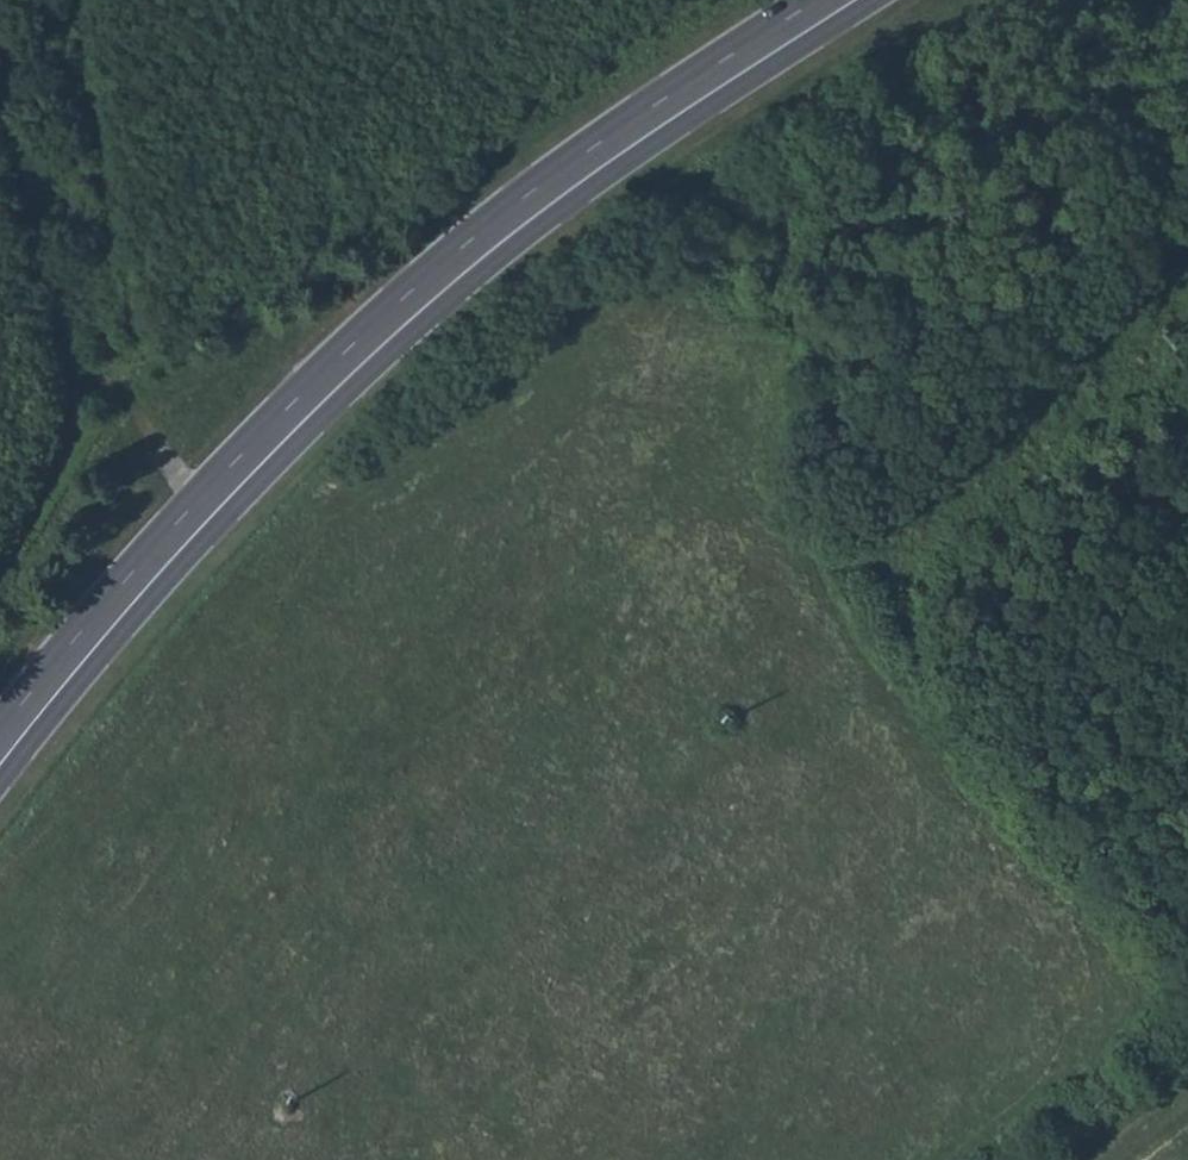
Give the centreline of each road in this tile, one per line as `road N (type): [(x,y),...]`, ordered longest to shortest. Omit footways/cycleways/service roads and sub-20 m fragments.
road 1 (primary): [(839,0),(640,132),(378,333),(121,597),(0,754)]

